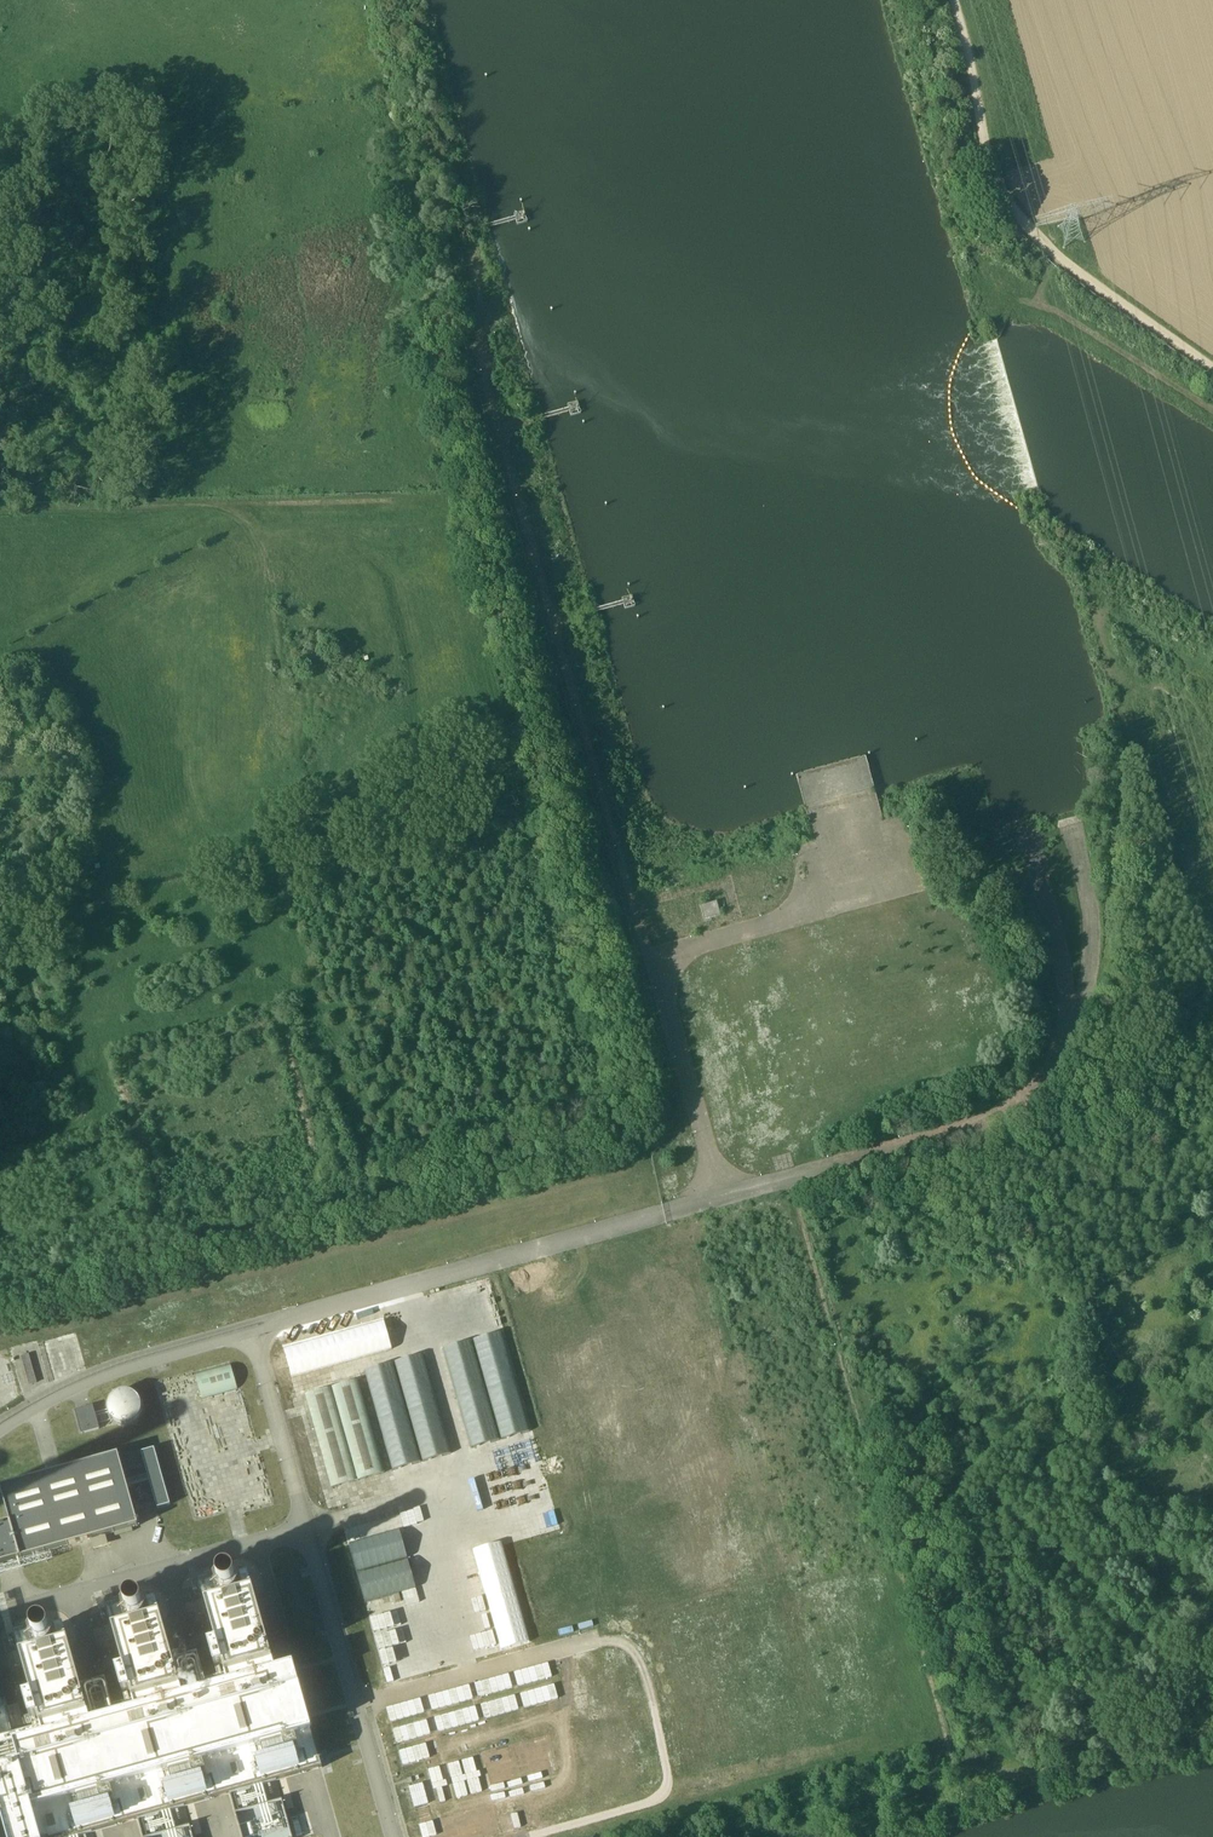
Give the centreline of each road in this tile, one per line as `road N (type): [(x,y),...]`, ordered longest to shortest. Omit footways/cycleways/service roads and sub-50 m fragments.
road 1 (track): [(952,0),(1008,196),(1063,261),(1212,367)]

